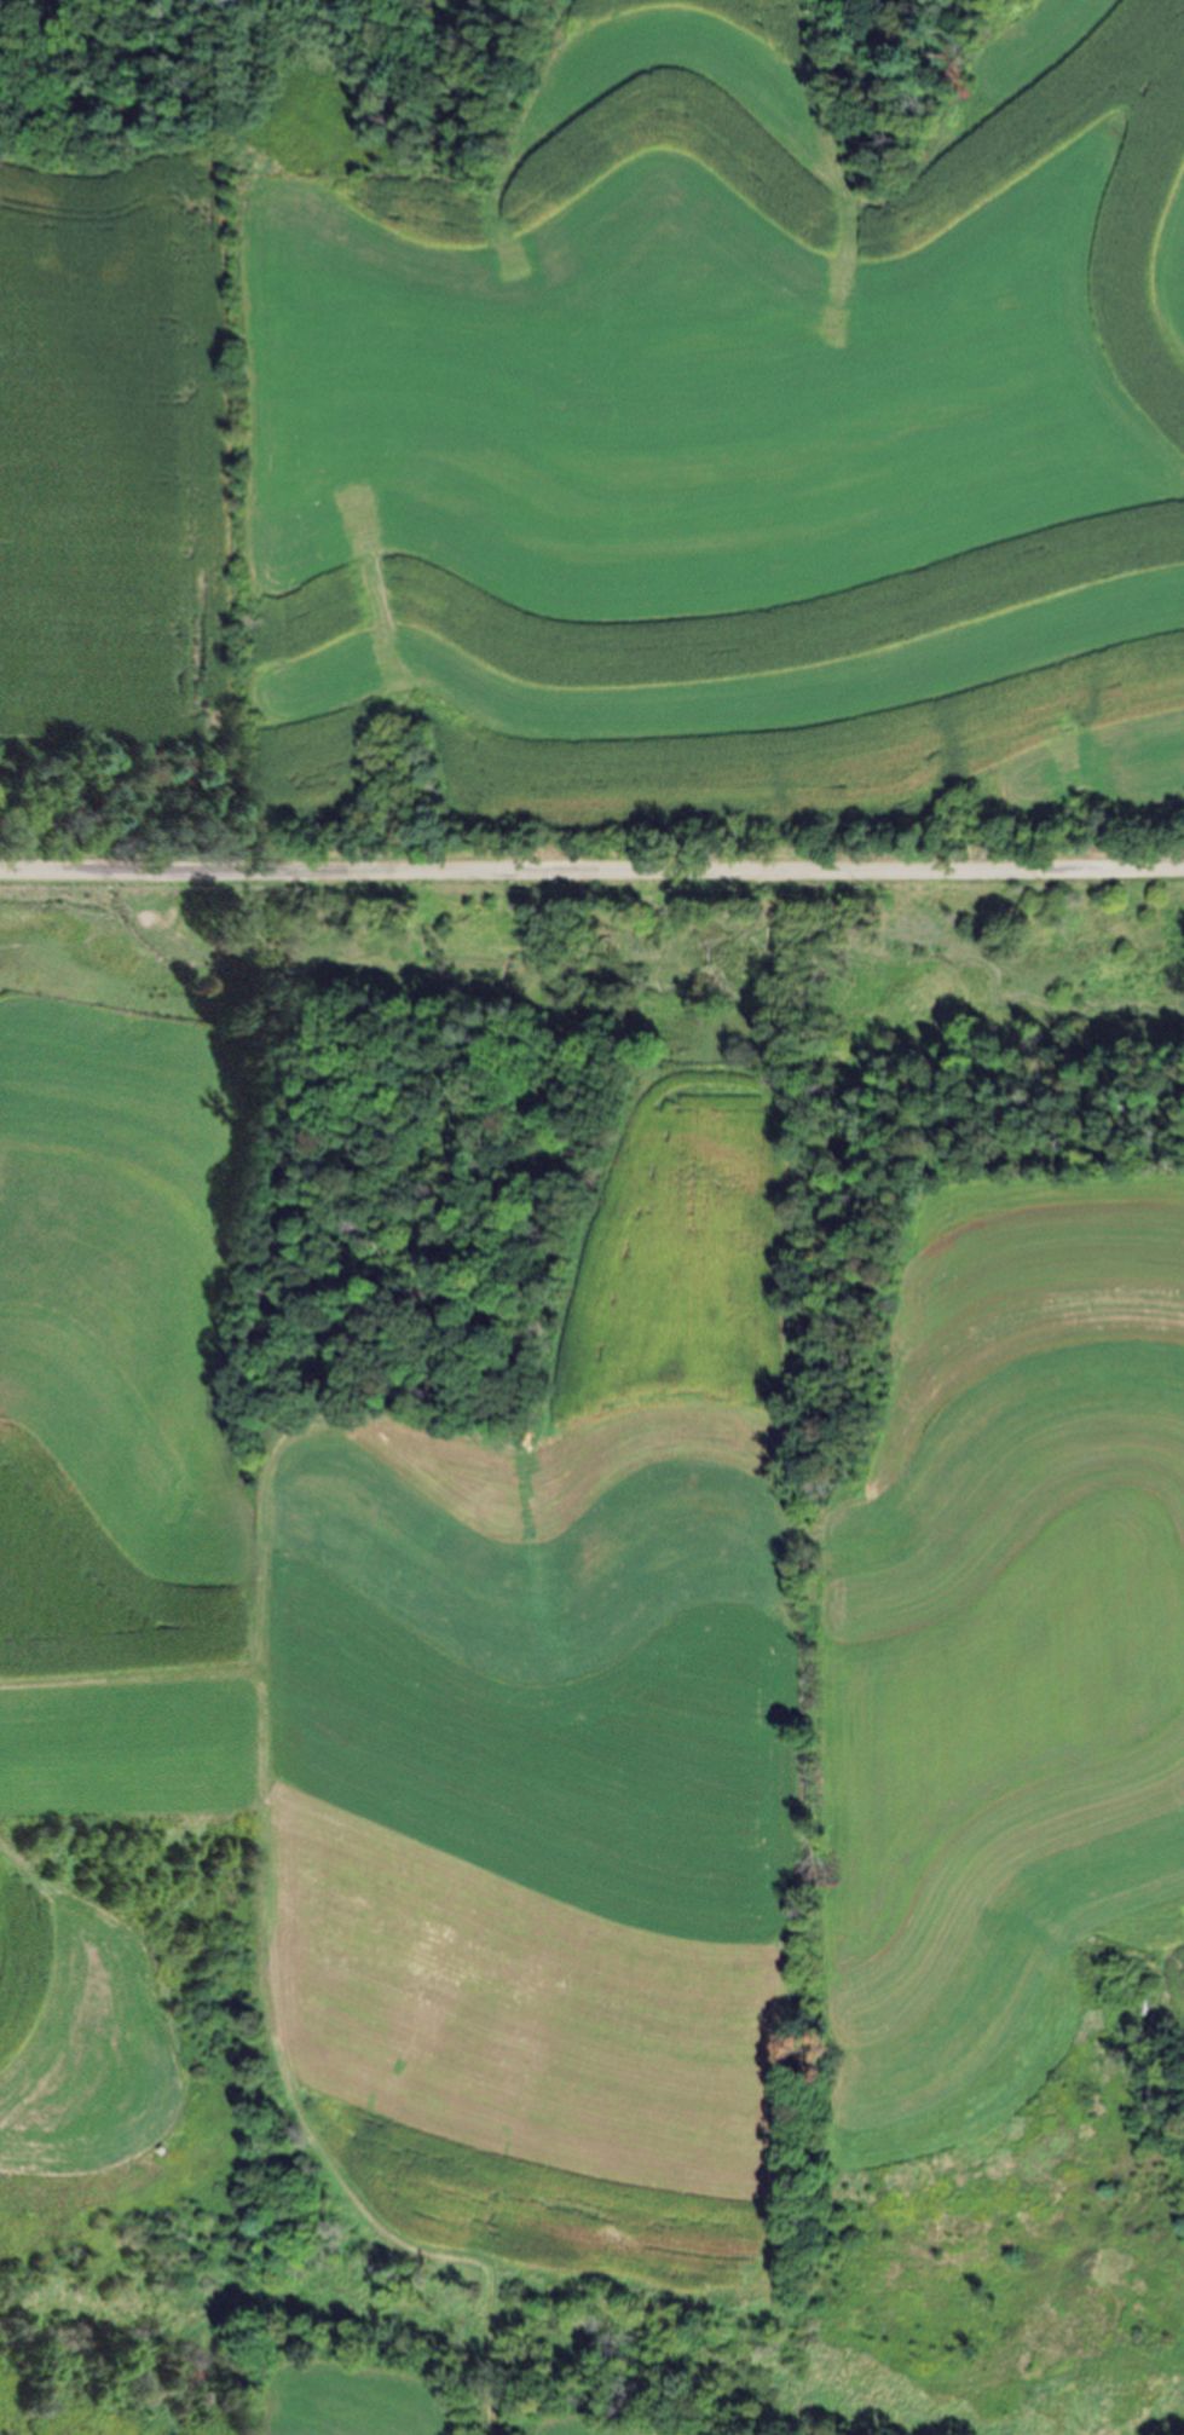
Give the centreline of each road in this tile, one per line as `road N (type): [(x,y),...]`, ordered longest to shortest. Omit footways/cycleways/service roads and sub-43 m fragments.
road 1 (residential): [(0,870),(1183,869)]

